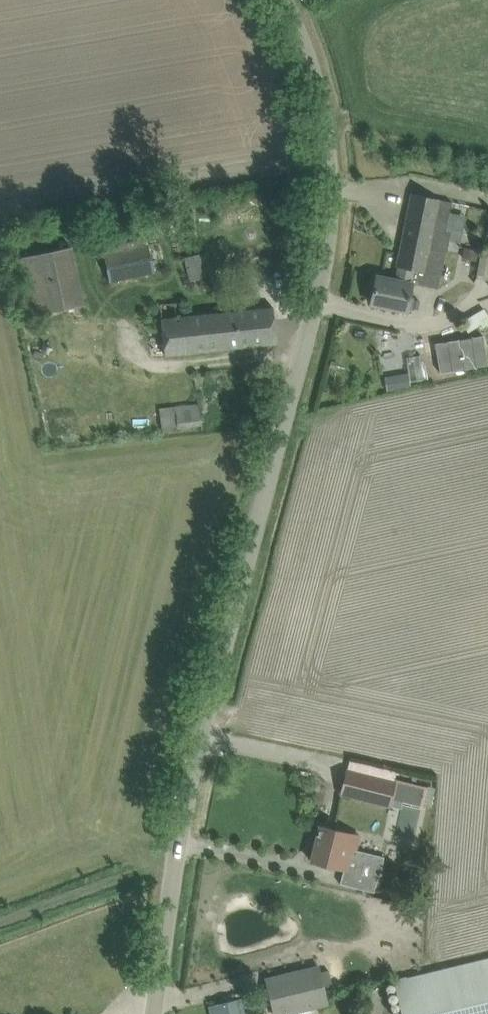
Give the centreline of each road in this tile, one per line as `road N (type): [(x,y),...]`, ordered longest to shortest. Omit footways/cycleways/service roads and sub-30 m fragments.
road 1 (unclassified): [(153,1013),(199,743),(326,220),(328,126),(315,59),(286,0)]
road 2 (track): [(172,879),(133,873),(0,920)]

